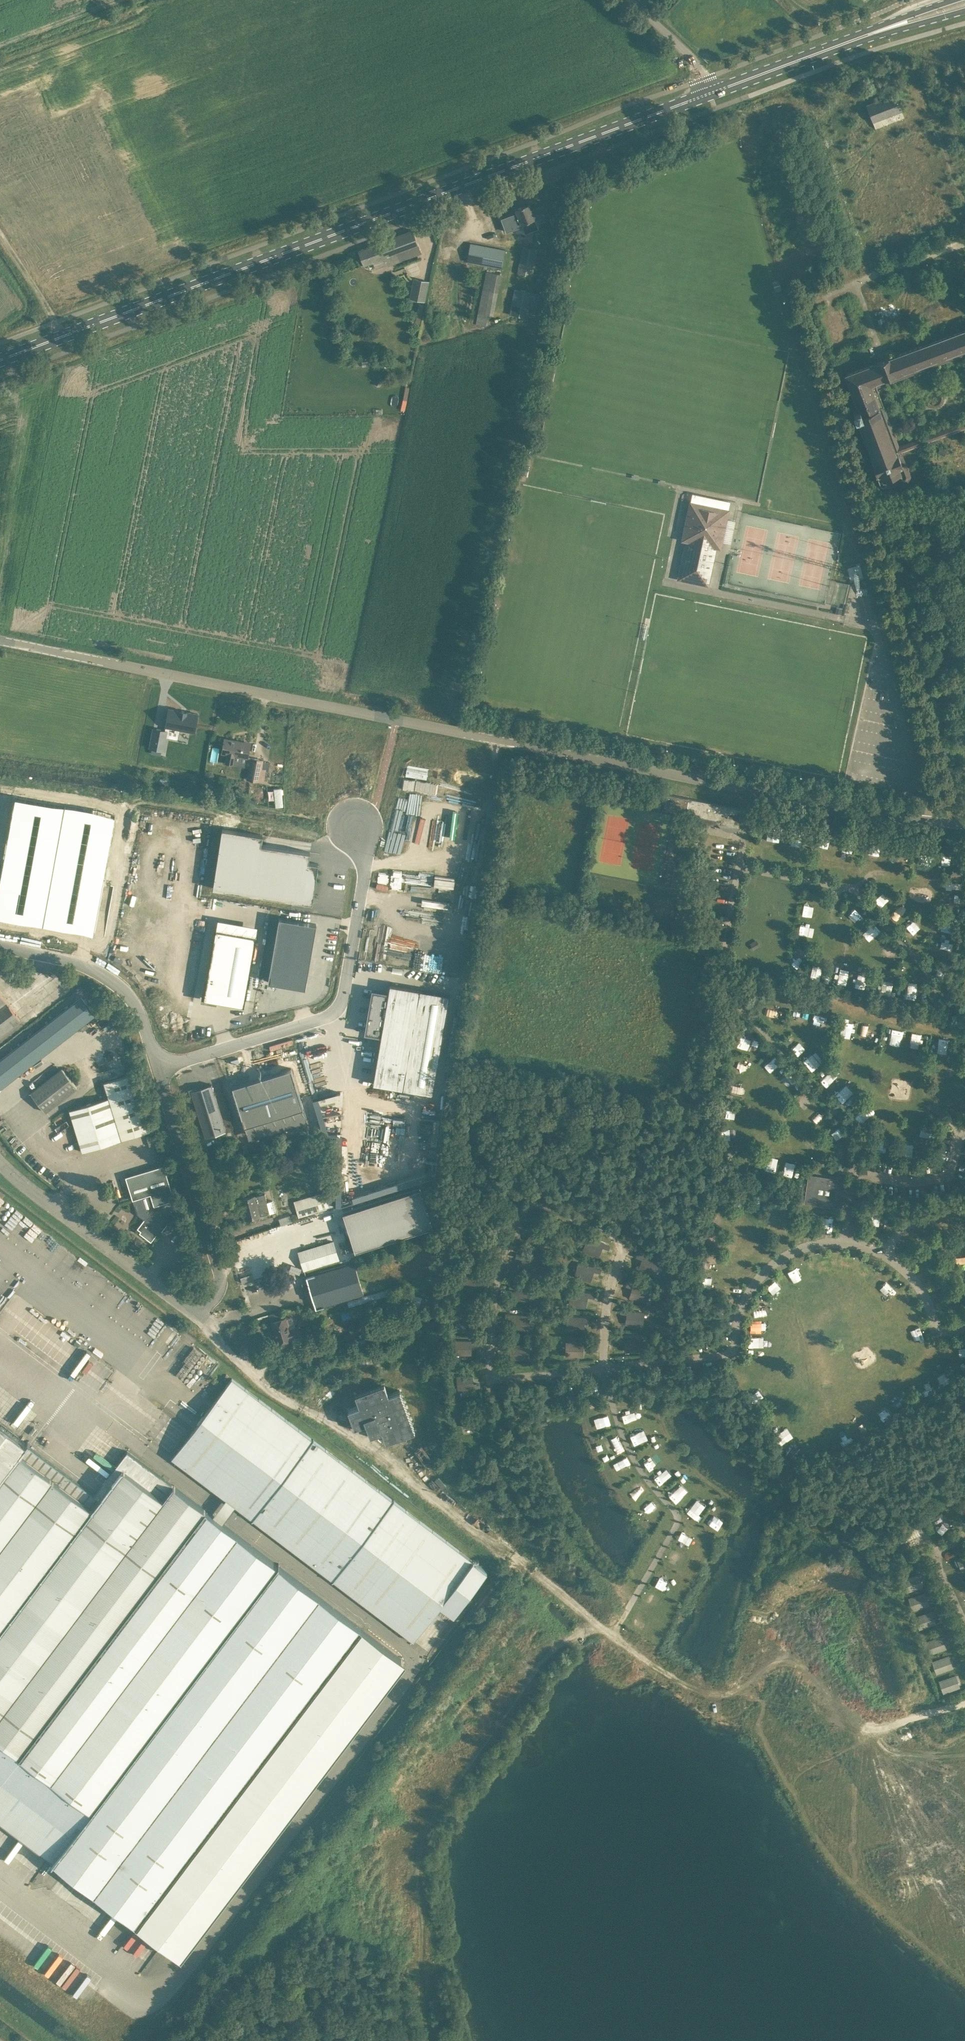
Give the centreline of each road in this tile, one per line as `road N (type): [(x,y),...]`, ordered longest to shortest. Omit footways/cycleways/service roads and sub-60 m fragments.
road 1 (unclassified): [(964,823),(893,817),(0,640)]
road 2 (primary): [(0,359),(710,92)]
road 3 (track): [(436,2040),(422,1977),(424,1837),(444,1797),(549,1657),(604,1627)]
road 4 (track): [(881,1731),(852,1723),(800,1666),(776,1668),(728,1695),(706,1695),(512,1555)]
road 5 (unclassified): [(158,1067),(336,1007),(345,994),(363,867),(357,827)]
road 6 (unclassified): [(195,1312),(221,1277),(158,1067)]
road 7 (unclassified): [(195,1312),(0,1162)]
road 8 (unclassified): [(158,1067),(120,984),(91,967),(0,945)]
road 9 (primary): [(710,92),(886,27)]
road 10 (unclassified): [(632,0),(692,58),(710,92)]

